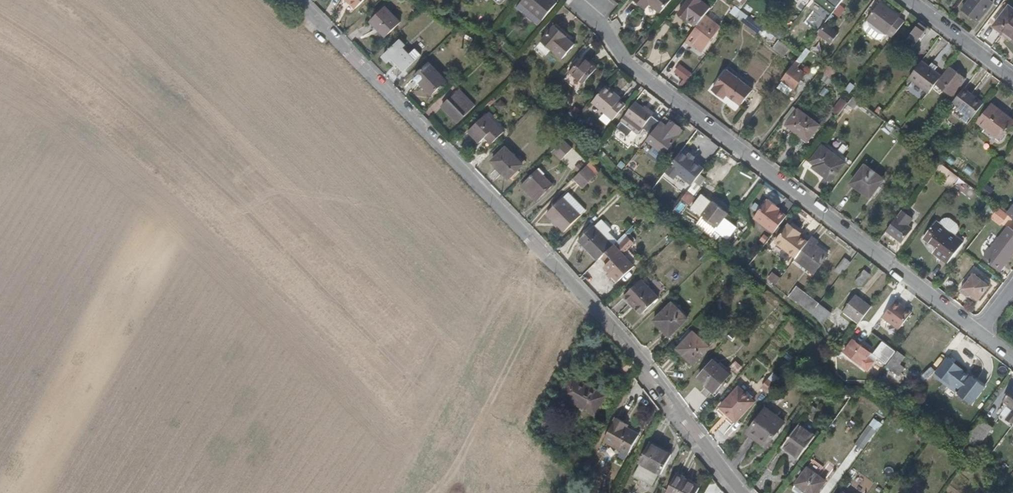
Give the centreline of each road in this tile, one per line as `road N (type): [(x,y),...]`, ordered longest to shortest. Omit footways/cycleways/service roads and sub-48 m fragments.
road 1 (residential): [(295,0),(604,321),(736,492)]
road 2 (residential): [(574,2),(628,65),(980,335)]
road 3 (residential): [(908,0),(1012,81)]

